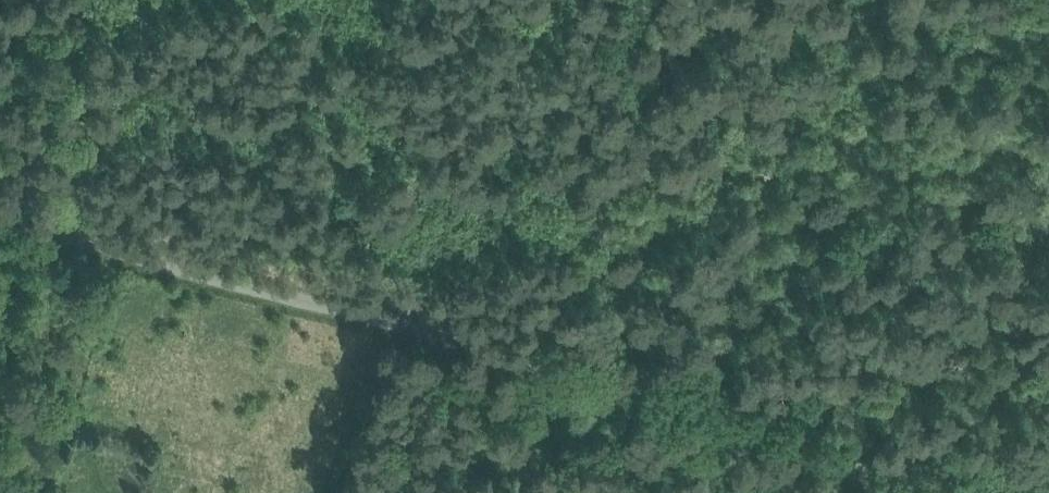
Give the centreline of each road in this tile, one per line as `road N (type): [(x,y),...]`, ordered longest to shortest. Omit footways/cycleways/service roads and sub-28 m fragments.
road 1 (unclassified): [(0,220),(413,328),(741,427),(902,492)]
road 2 (track): [(603,0),(532,365)]
road 3 (track): [(83,0),(50,234)]

